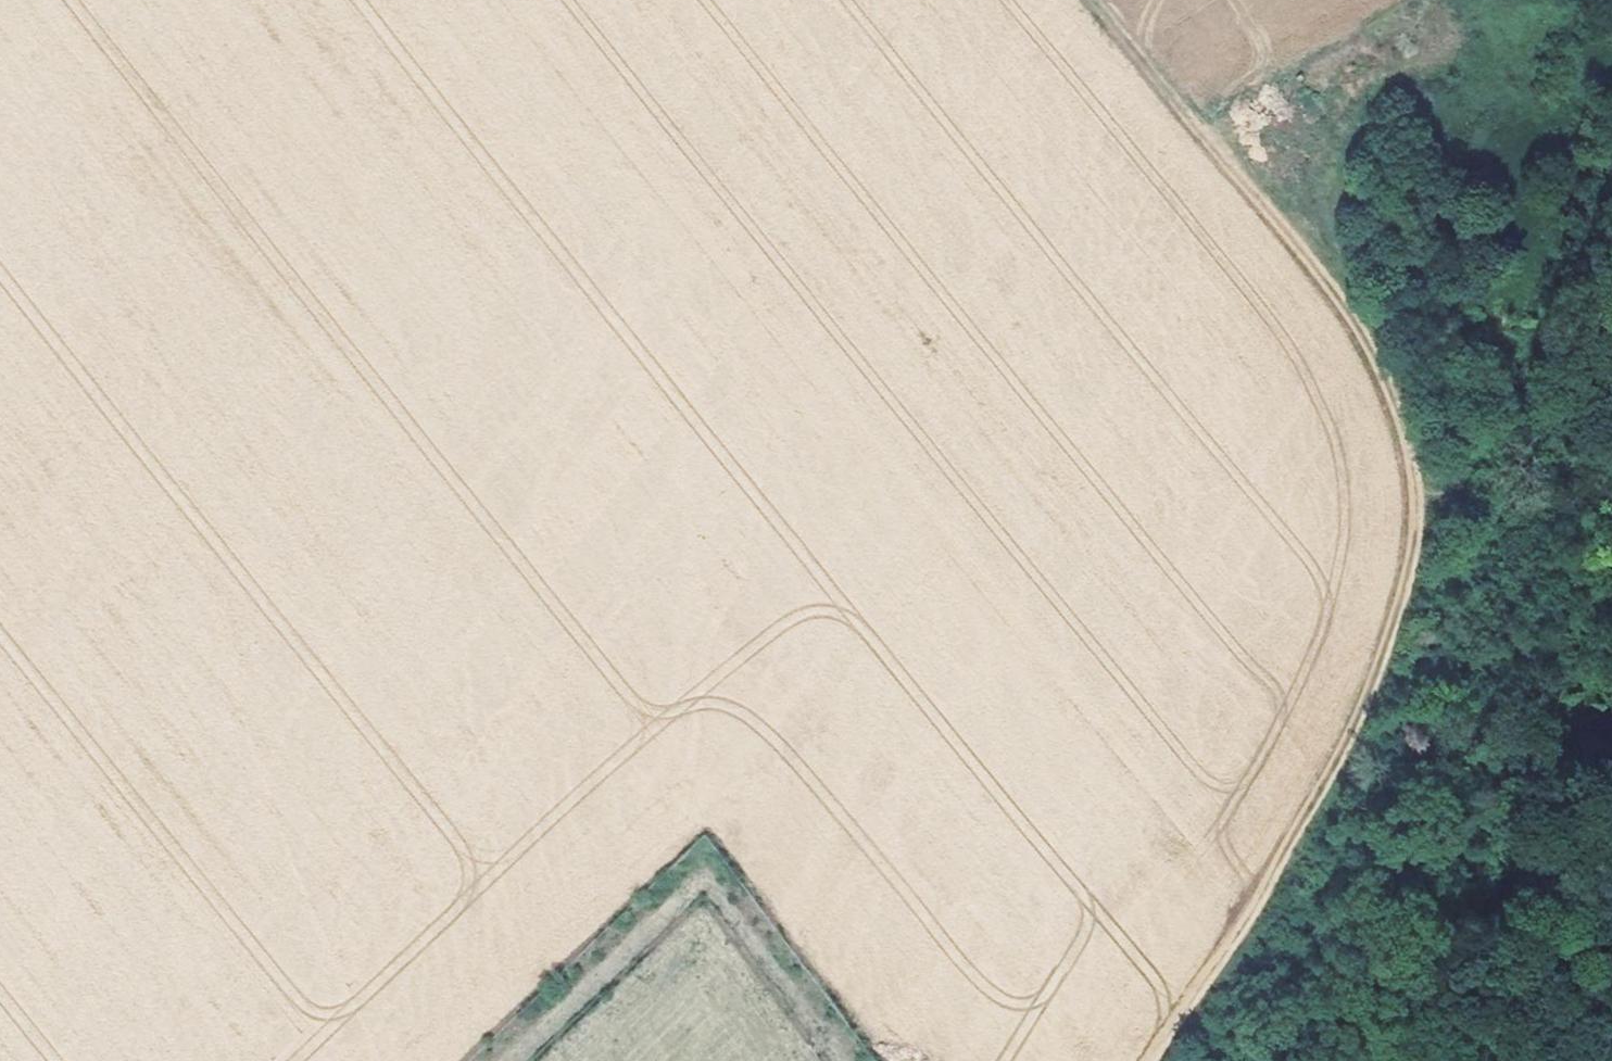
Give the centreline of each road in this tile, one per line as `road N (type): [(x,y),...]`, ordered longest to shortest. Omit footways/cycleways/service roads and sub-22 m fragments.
road 1 (track): [(1412,561),(1416,504),(1406,439),(1360,330),(1090,0)]
road 2 (track): [(1156,1060),(1264,895),(1360,716),(1412,561)]
road 3 (track): [(1412,561),(1558,368),(1611,275)]

